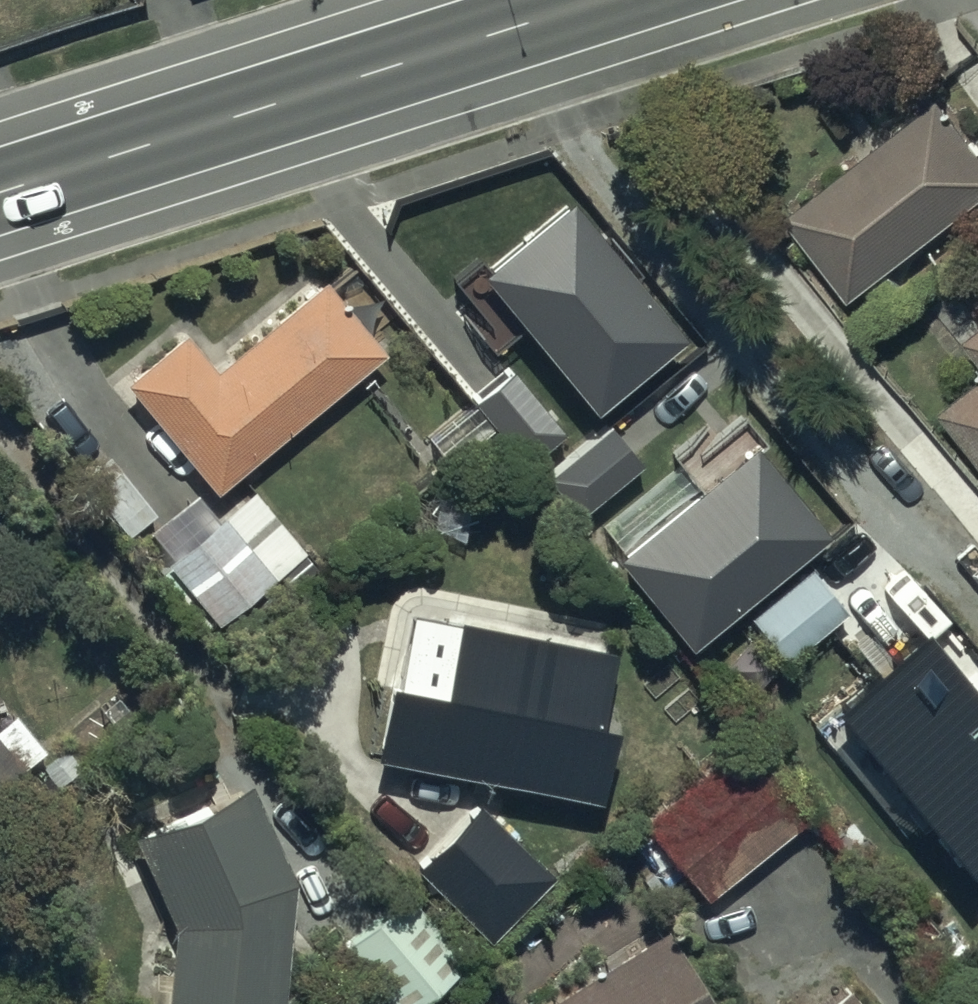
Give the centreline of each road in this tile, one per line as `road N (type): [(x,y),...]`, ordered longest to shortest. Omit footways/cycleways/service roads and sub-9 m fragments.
road 1 (secondary): [(606,0),(0,194)]

